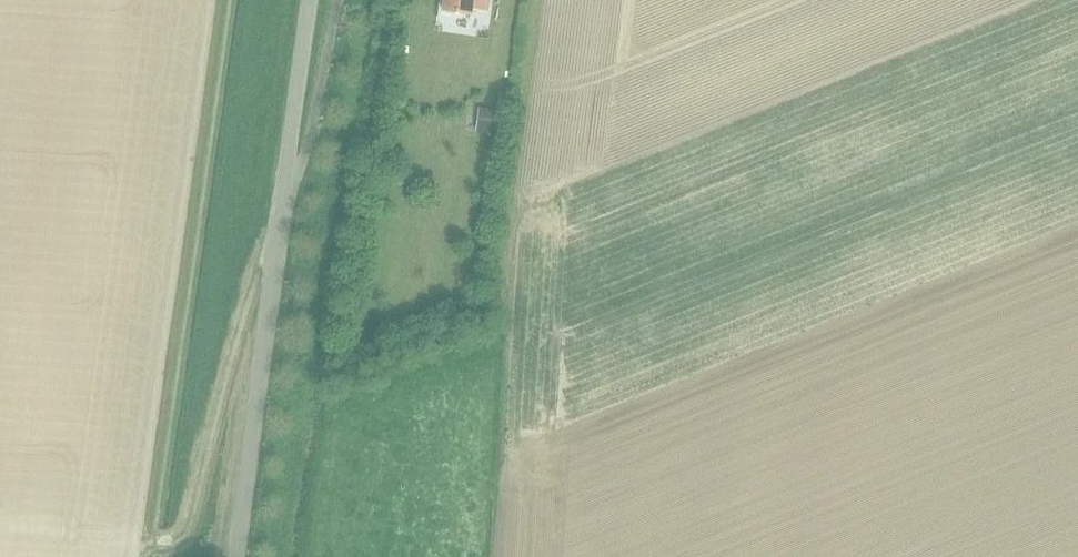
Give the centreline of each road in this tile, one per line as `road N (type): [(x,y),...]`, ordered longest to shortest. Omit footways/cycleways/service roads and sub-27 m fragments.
road 1 (tertiary): [(240,556),(316,0)]

